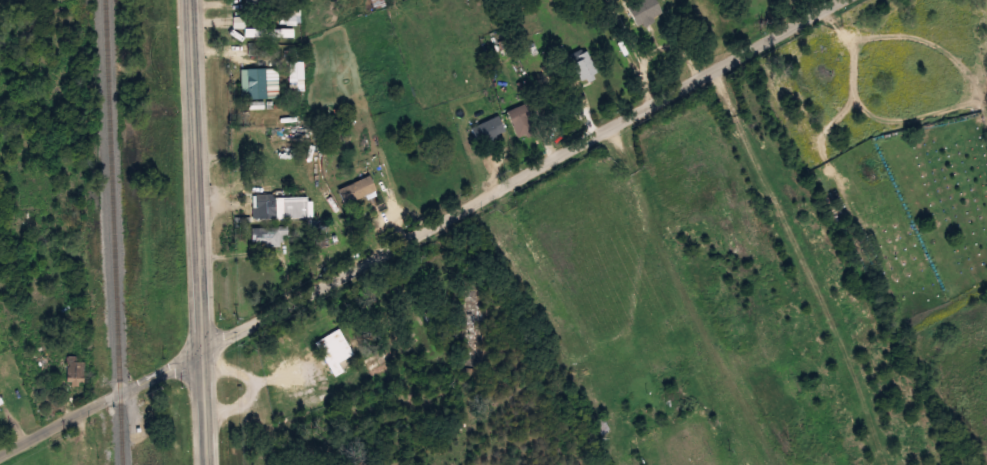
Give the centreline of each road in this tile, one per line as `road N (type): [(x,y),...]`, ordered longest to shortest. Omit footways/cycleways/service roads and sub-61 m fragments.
road 1 (residential): [(0,457),(839,0)]
road 2 (tertiary): [(190,0),(206,464)]
road 3 (residential): [(896,464),(714,69)]

